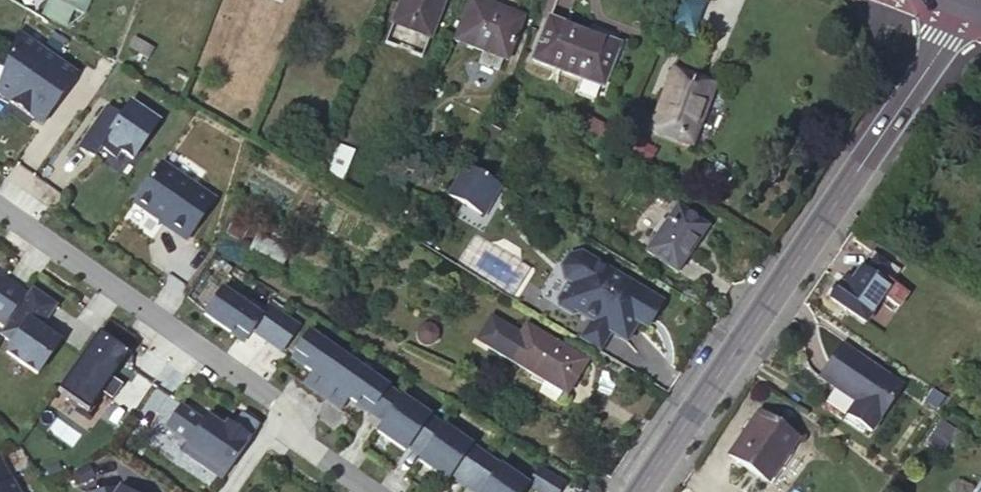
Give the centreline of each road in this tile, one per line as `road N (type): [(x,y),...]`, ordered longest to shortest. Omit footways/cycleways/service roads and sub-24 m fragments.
road 1 (secondary): [(640,491),(976,0)]
road 2 (residential): [(0,208),(279,408)]
road 3 (residential): [(279,408),(319,457),(372,491)]

